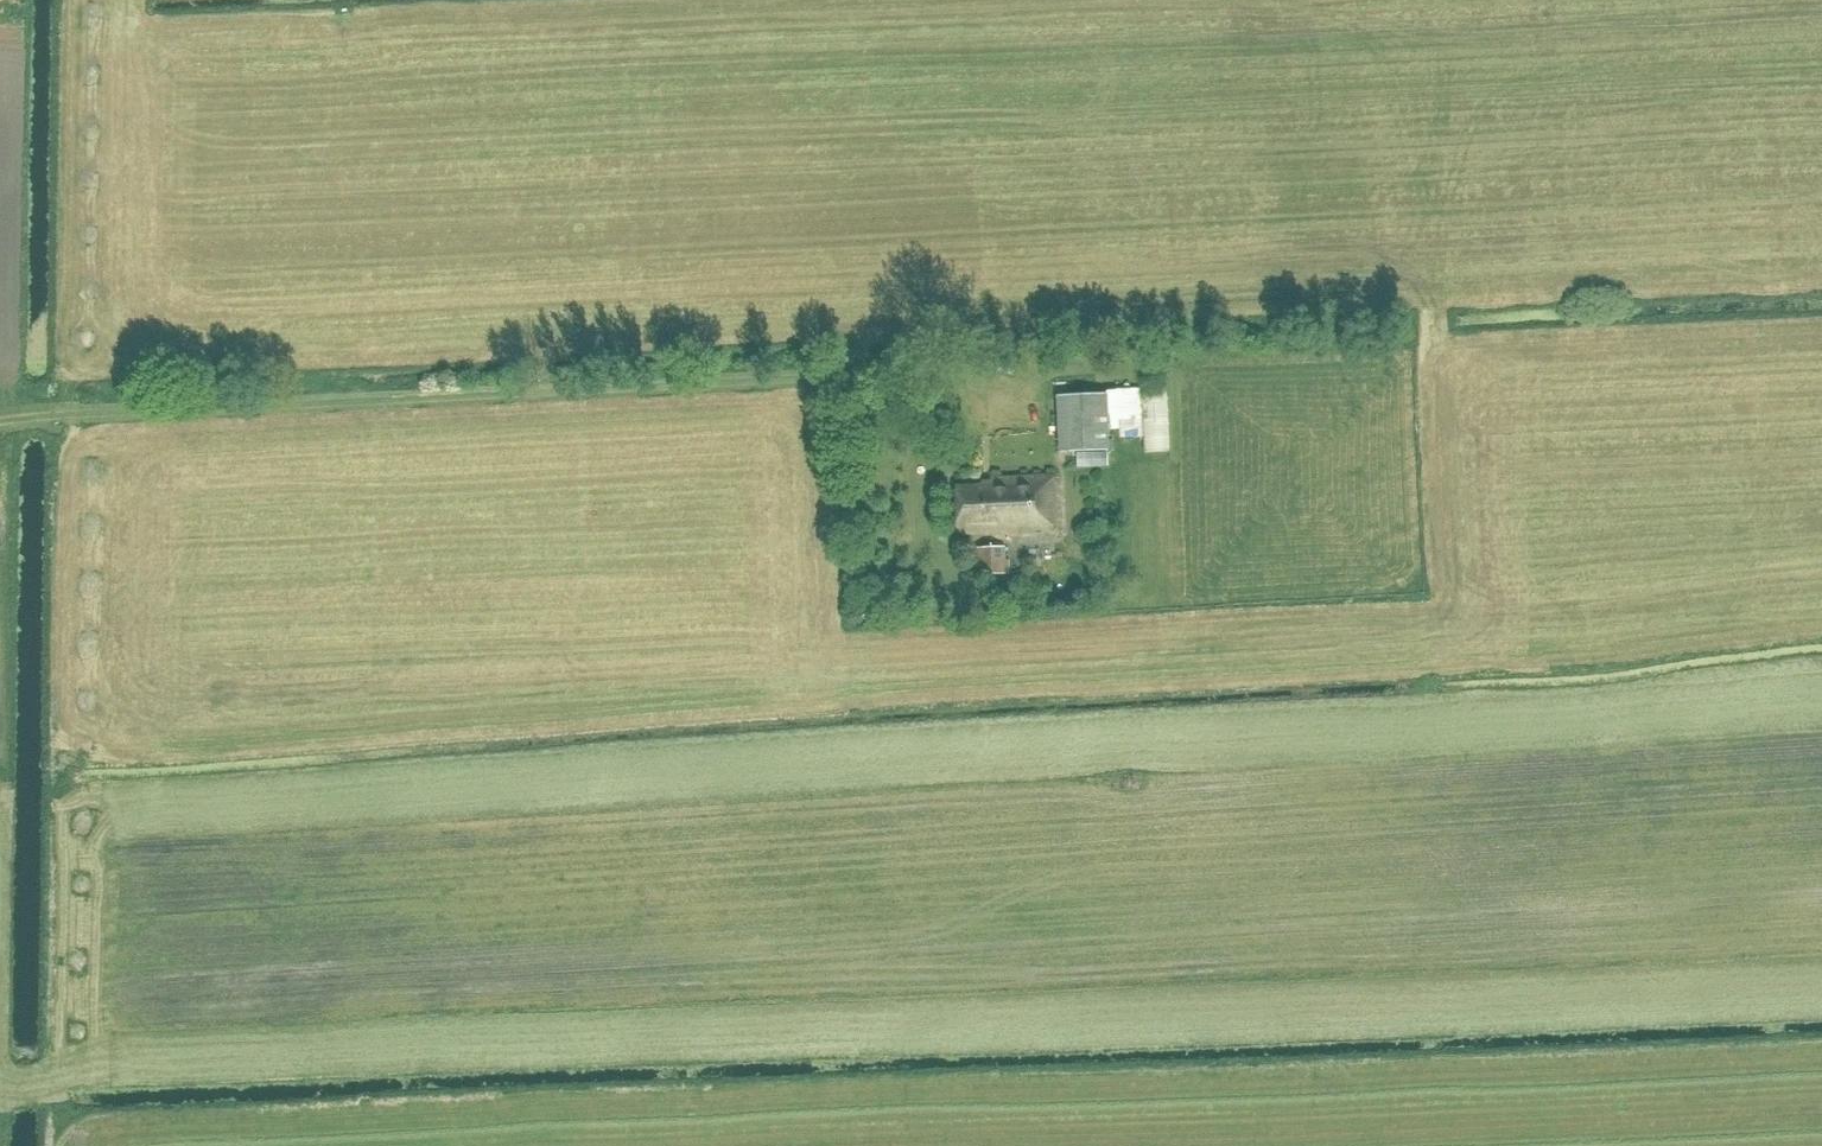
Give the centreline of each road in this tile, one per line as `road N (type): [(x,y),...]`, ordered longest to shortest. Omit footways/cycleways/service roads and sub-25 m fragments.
road 1 (track): [(0,419),(843,368)]

